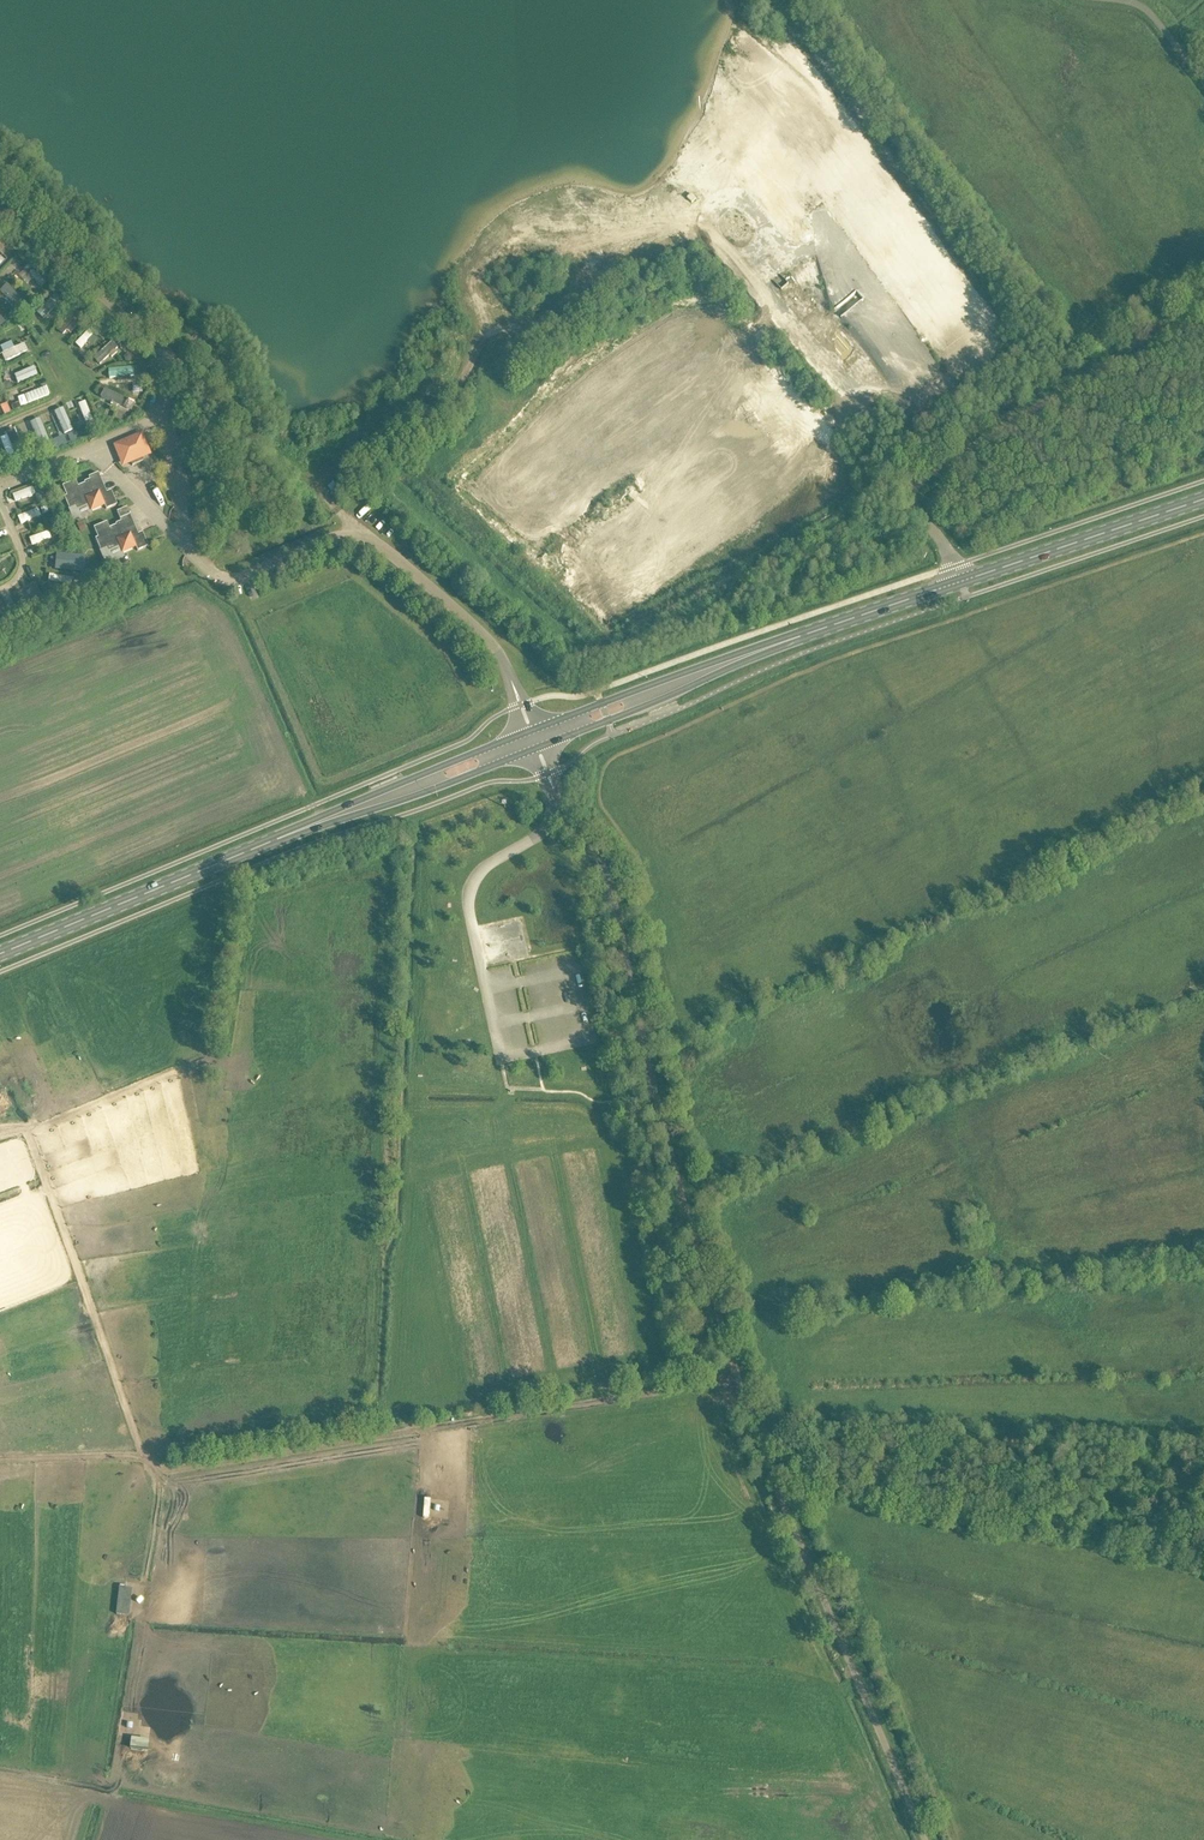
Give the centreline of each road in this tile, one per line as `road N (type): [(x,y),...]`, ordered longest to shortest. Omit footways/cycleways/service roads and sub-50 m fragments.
road 1 (unclassified): [(926,1839),(758,1436),(694,1236),(607,877),(558,816),(538,749)]
road 2 (track): [(100,1839),(116,1791),(161,1481),(145,1461),(28,1134),(0,1138)]
road 3 (unclassified): [(90,449),(219,578),(249,577),(333,538),(370,540),(498,650),(530,731)]
road 4 (unclassified): [(960,583),(910,498),(914,486),(1203,301)]
road 5 (primary): [(0,954),(316,823)]
road 6 (primary): [(960,583),(1203,500)]
road 7 (primary): [(756,652),(530,731)]
road 8 (primary): [(538,749),(756,652)]
road 9 (primary): [(316,823),(431,791),(538,749)]
road 10 (primary): [(530,731),(316,823)]
road 11 (primary): [(756,652),(960,583)]
road 12 (unclassified): [(1203,80),(1142,8),(1103,0)]

